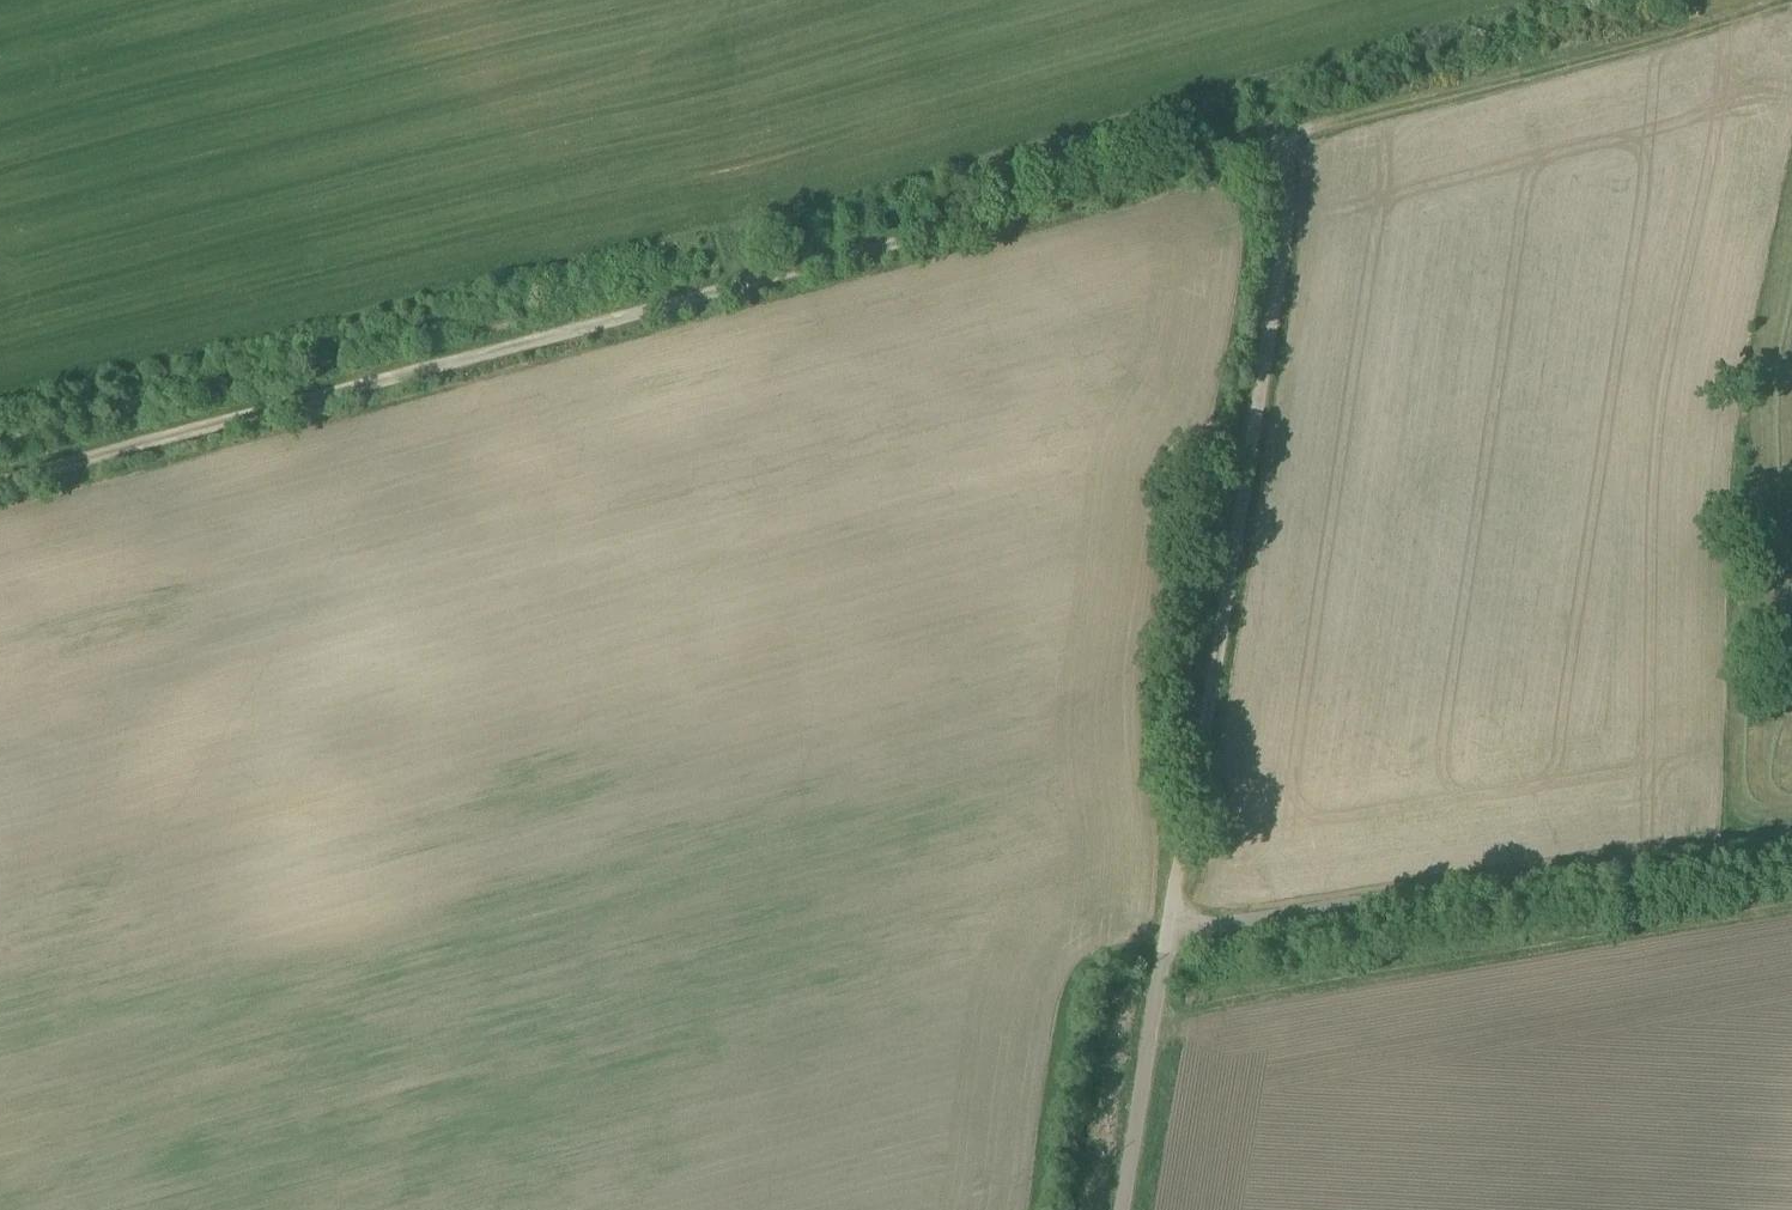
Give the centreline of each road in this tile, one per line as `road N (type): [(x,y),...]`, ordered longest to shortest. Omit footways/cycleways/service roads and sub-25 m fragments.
road 1 (unclassified): [(1791,841),(1159,939),(1116,1209)]
road 2 (track): [(1791,3),(1292,141),(1276,155)]

